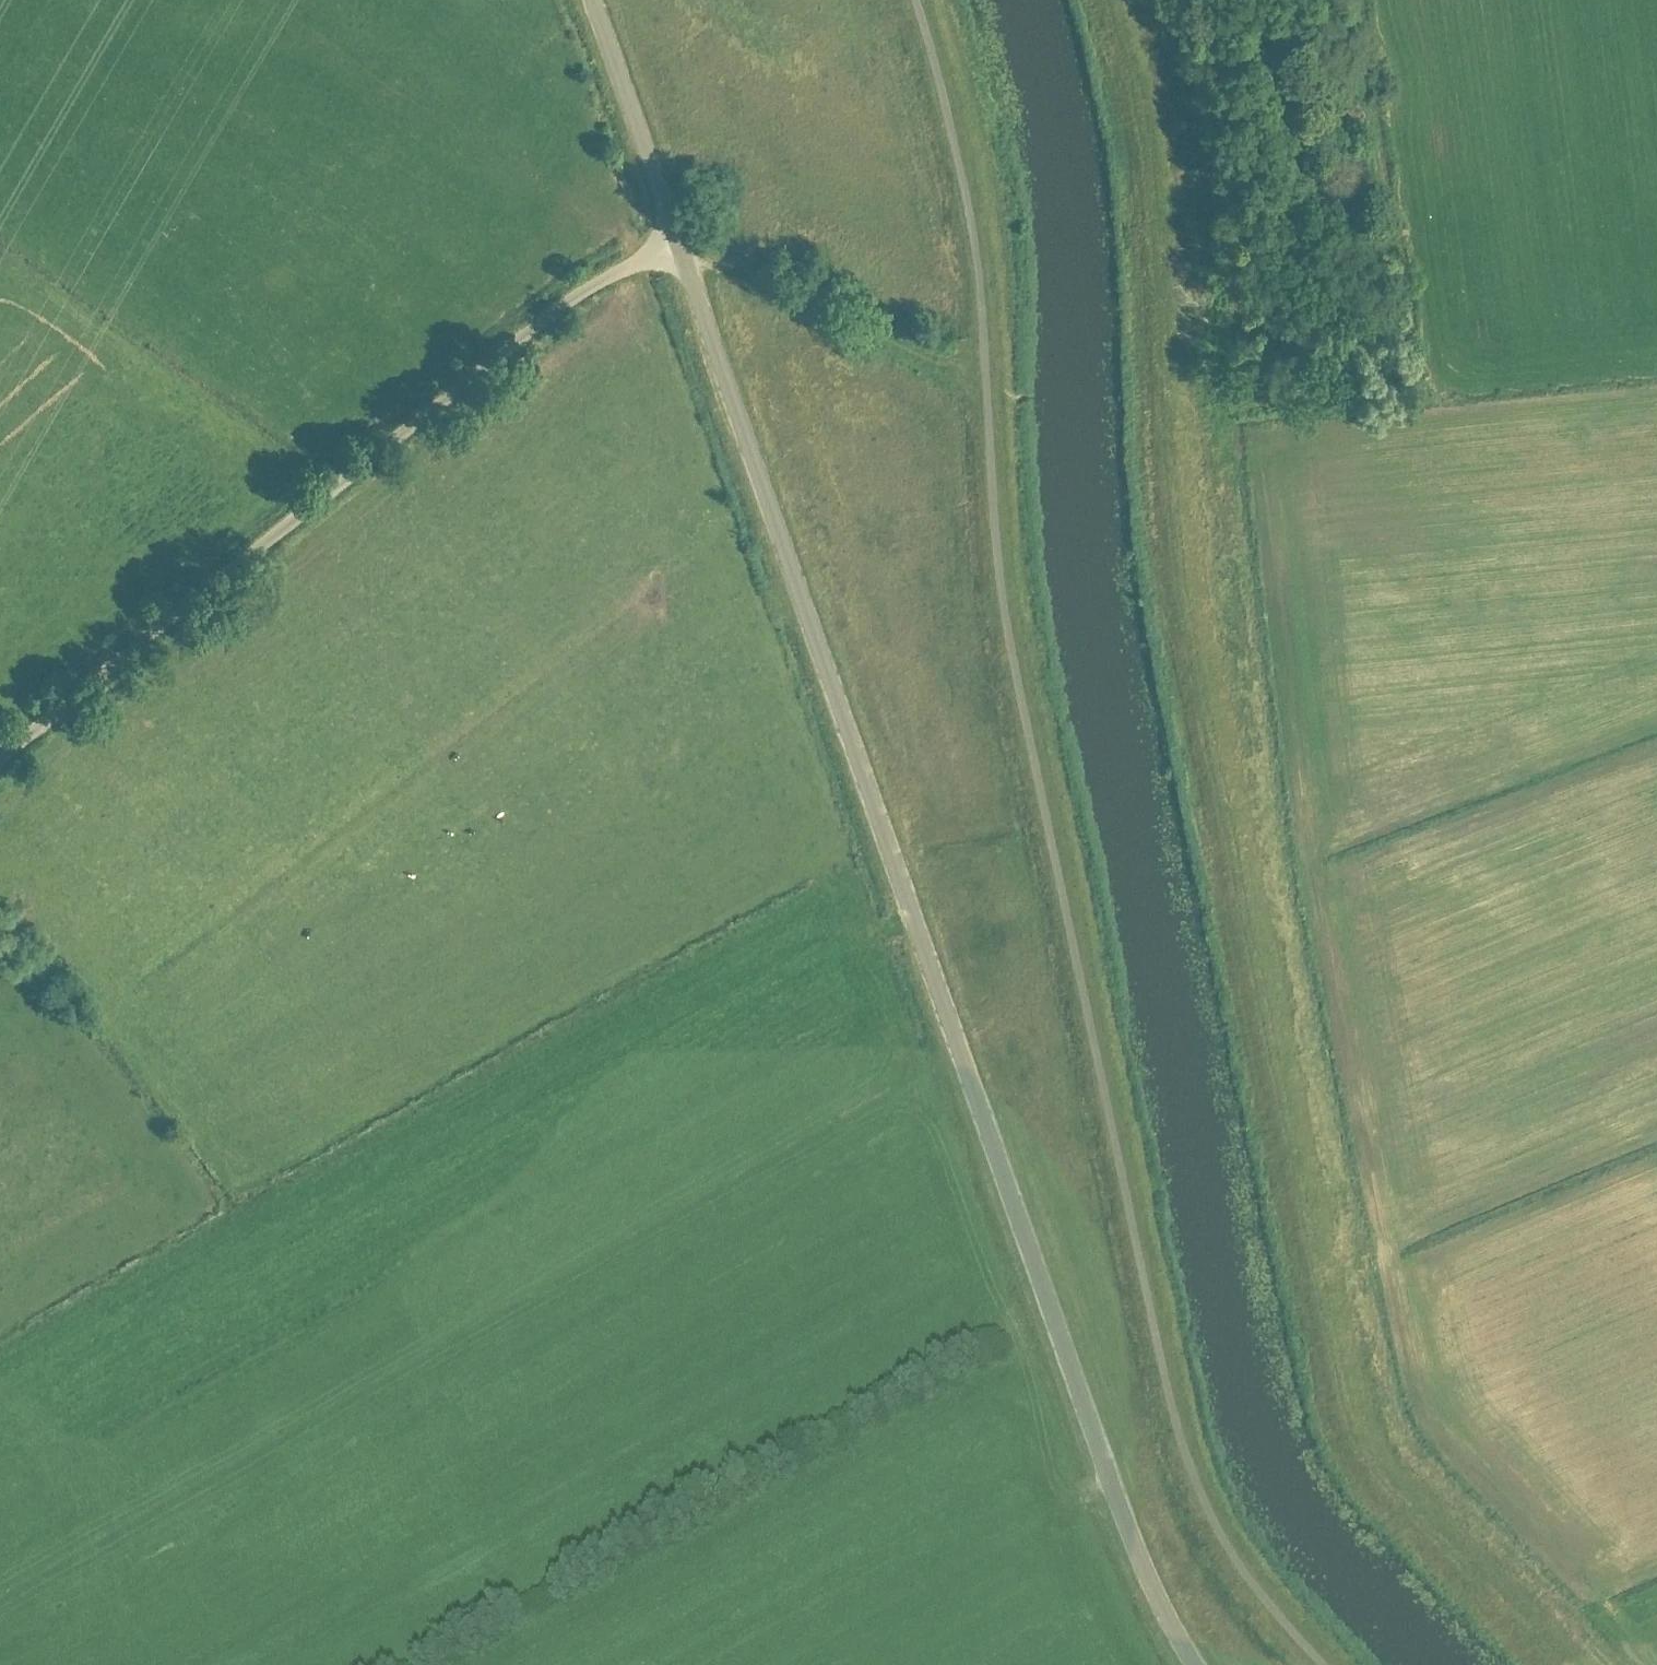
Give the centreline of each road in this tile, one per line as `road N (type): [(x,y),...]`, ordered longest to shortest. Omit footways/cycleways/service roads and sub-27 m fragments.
road 1 (unclassified): [(1198,1664),(1128,1534),(956,1009),(594,0)]
road 2 (track): [(1561,1664),(1353,1440),(1204,727),(1180,575),(1145,142),(1111,0)]
road 3 (track): [(985,373),(740,267),(679,253)]

